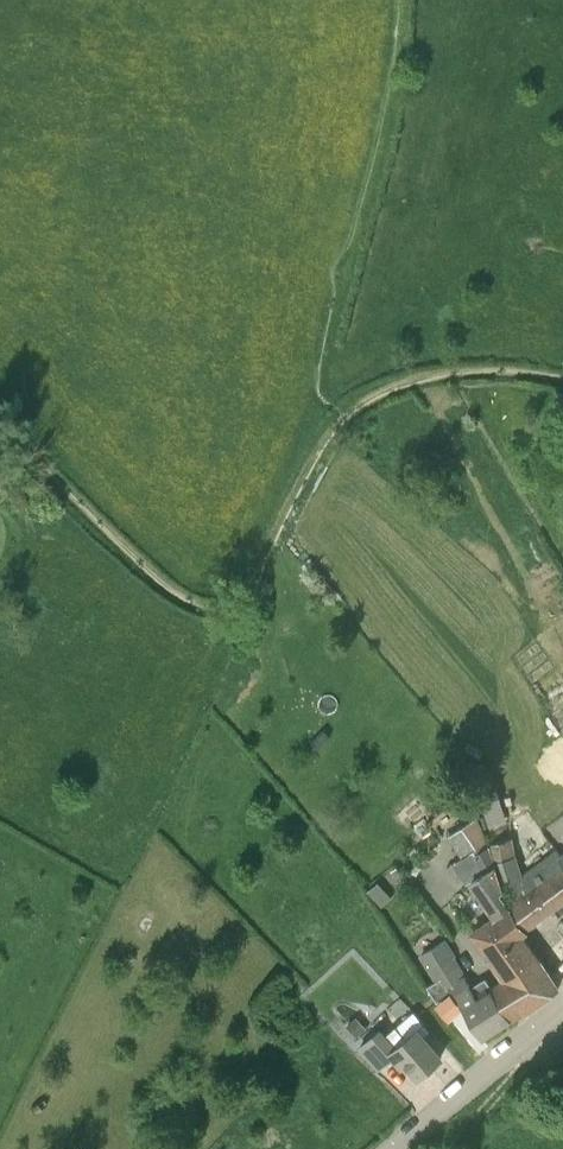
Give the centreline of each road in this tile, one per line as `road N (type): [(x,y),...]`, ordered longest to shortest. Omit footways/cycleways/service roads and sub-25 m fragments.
road 1 (track): [(0,425),(163,585),(192,603),(225,609),(246,596),(318,453),(347,419)]
road 2 (track): [(347,419),(391,390),(435,376),(505,371),(562,378)]
road 3 (unclassified): [(393,1148),(562,1007)]
road 4 (track): [(453,1148),(541,1042),(551,1017)]

